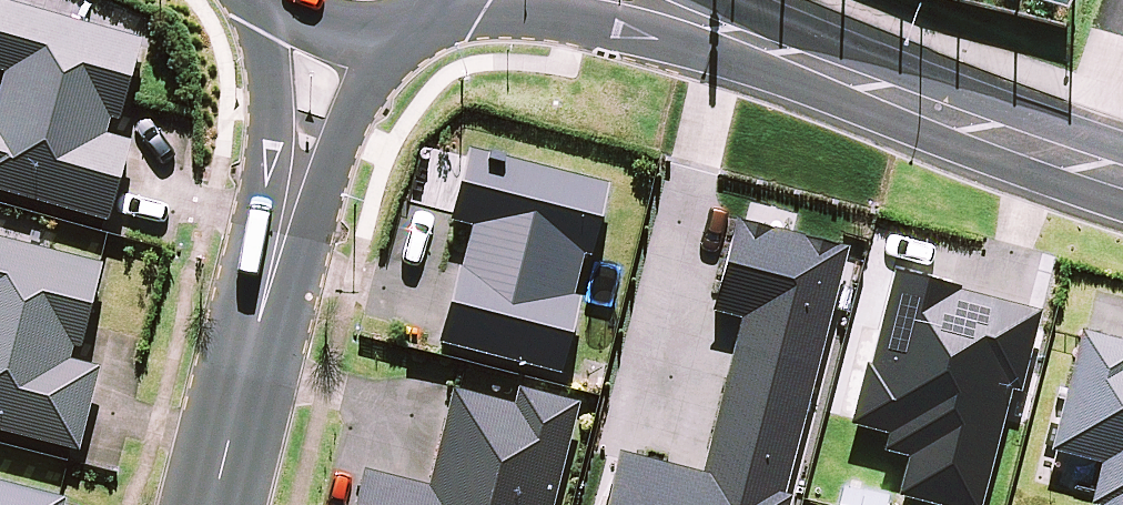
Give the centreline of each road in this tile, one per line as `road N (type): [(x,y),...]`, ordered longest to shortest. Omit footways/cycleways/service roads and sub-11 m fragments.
road 1 (residential): [(1019,141),(973,144),(919,131),(689,50),(596,27),(444,10)]
road 2 (residential): [(729,0),(974,90),(1019,141)]
road 3 (residential): [(412,29),(352,116),(305,236),(270,285)]
road 4 (residential): [(270,285),(271,59),(261,0)]
road 5 (residential): [(270,285),(213,504)]
road 6 (residential): [(412,29),(338,37),(300,23),(270,0)]

